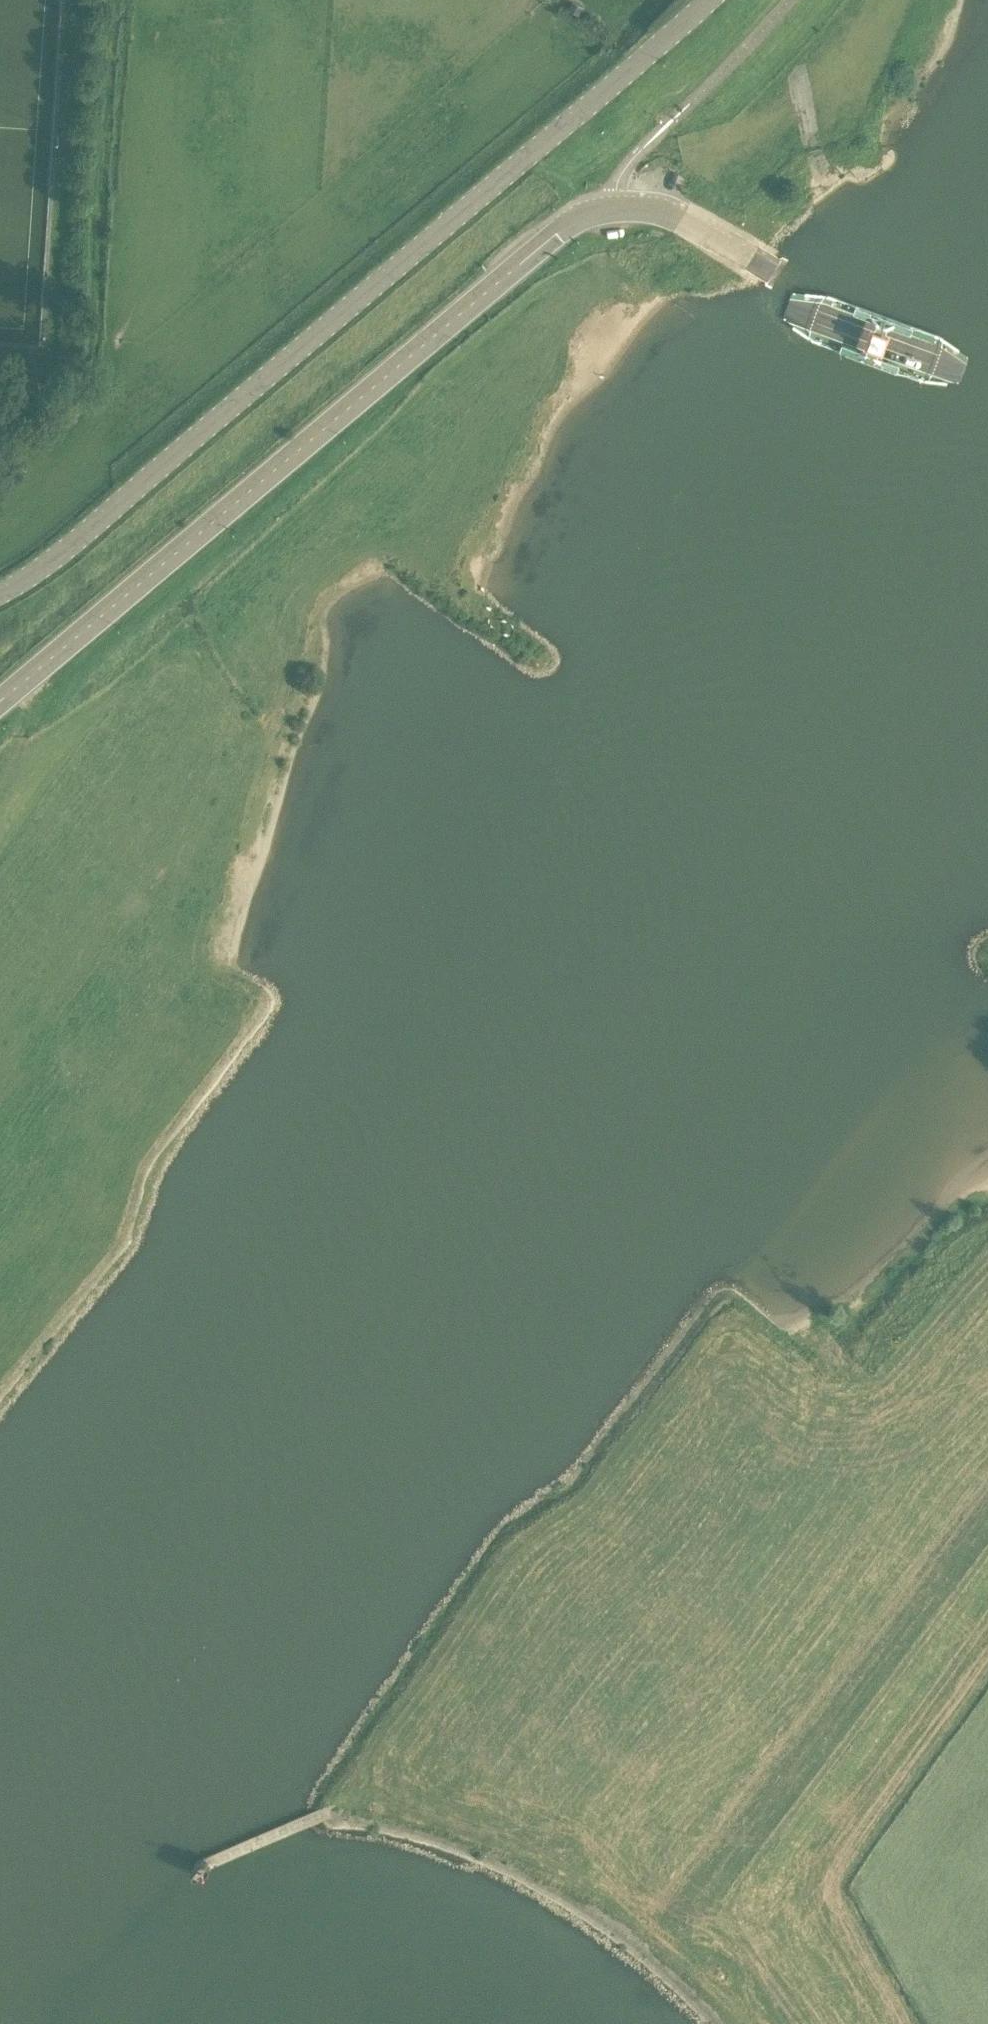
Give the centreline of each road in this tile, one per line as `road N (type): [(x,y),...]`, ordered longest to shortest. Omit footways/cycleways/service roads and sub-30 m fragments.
road 1 (primary): [(0,700),(557,229),(601,208),(664,209),(760,263)]
road 2 (secondary): [(0,590),(50,560),(709,0)]
road 3 (track): [(743,1926),(829,2023)]

